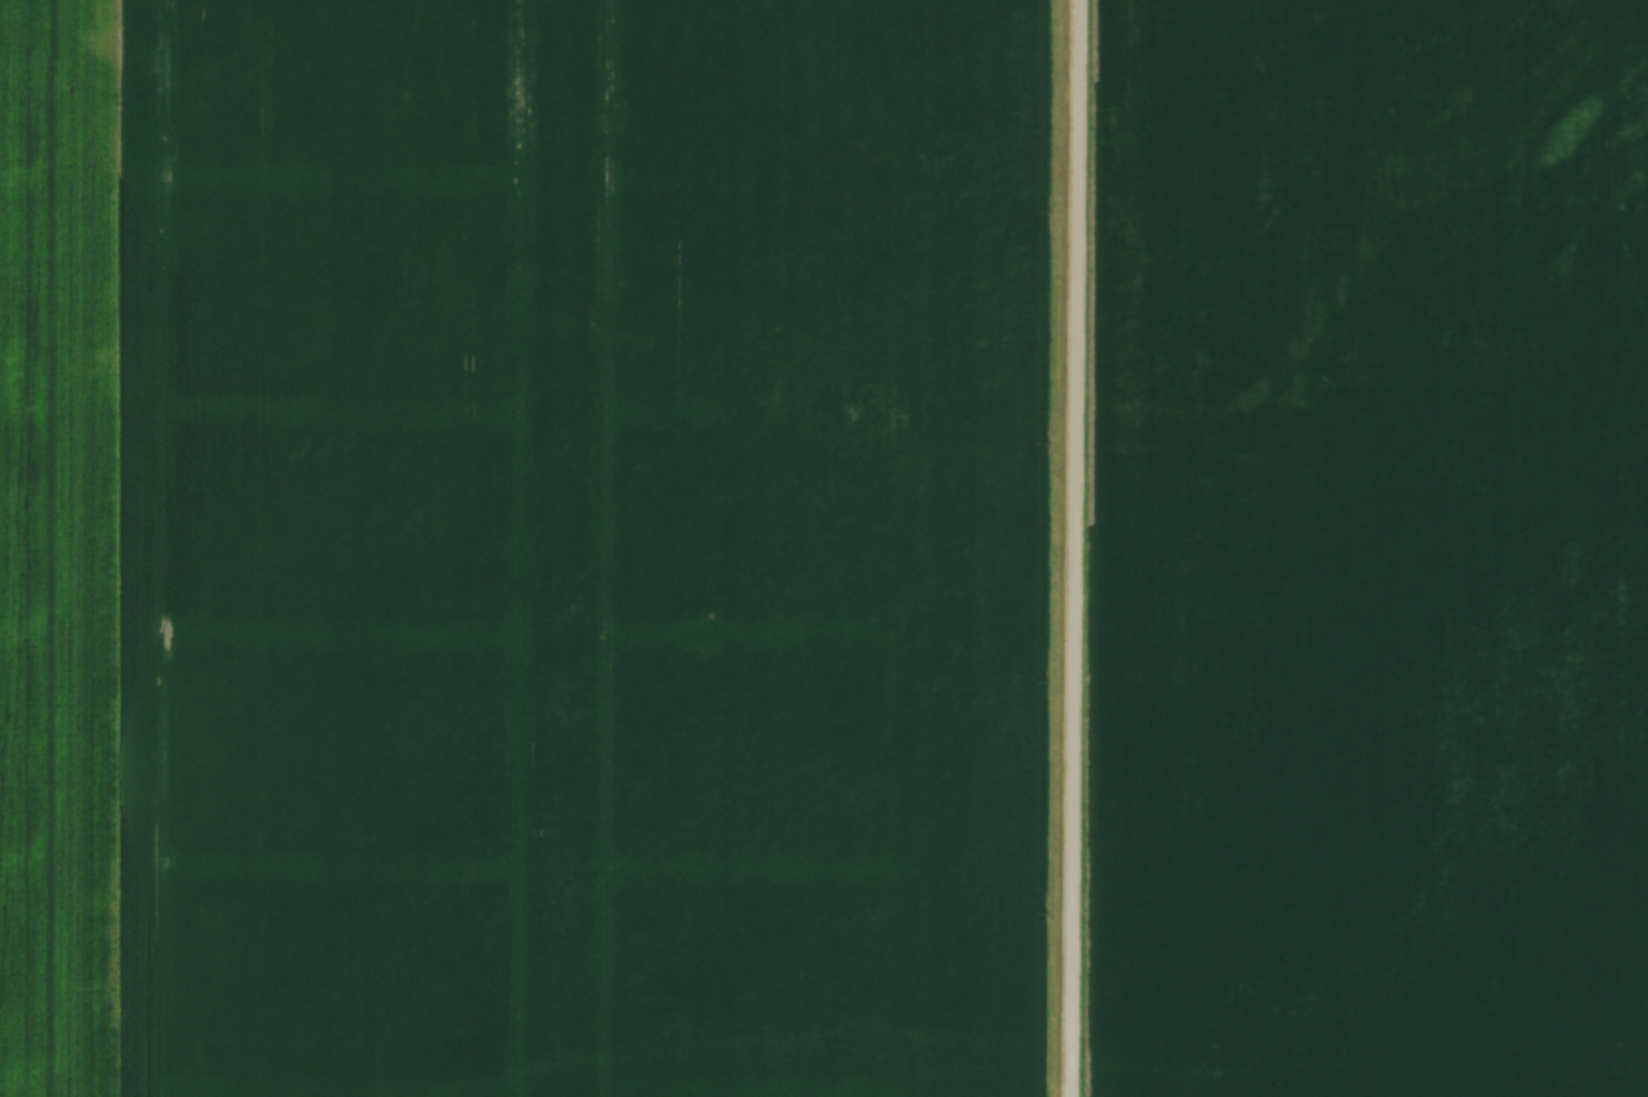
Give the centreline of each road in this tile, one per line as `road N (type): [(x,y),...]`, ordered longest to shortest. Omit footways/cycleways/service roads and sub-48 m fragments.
road 1 (residential): [(1071,1096),(1077,0)]

